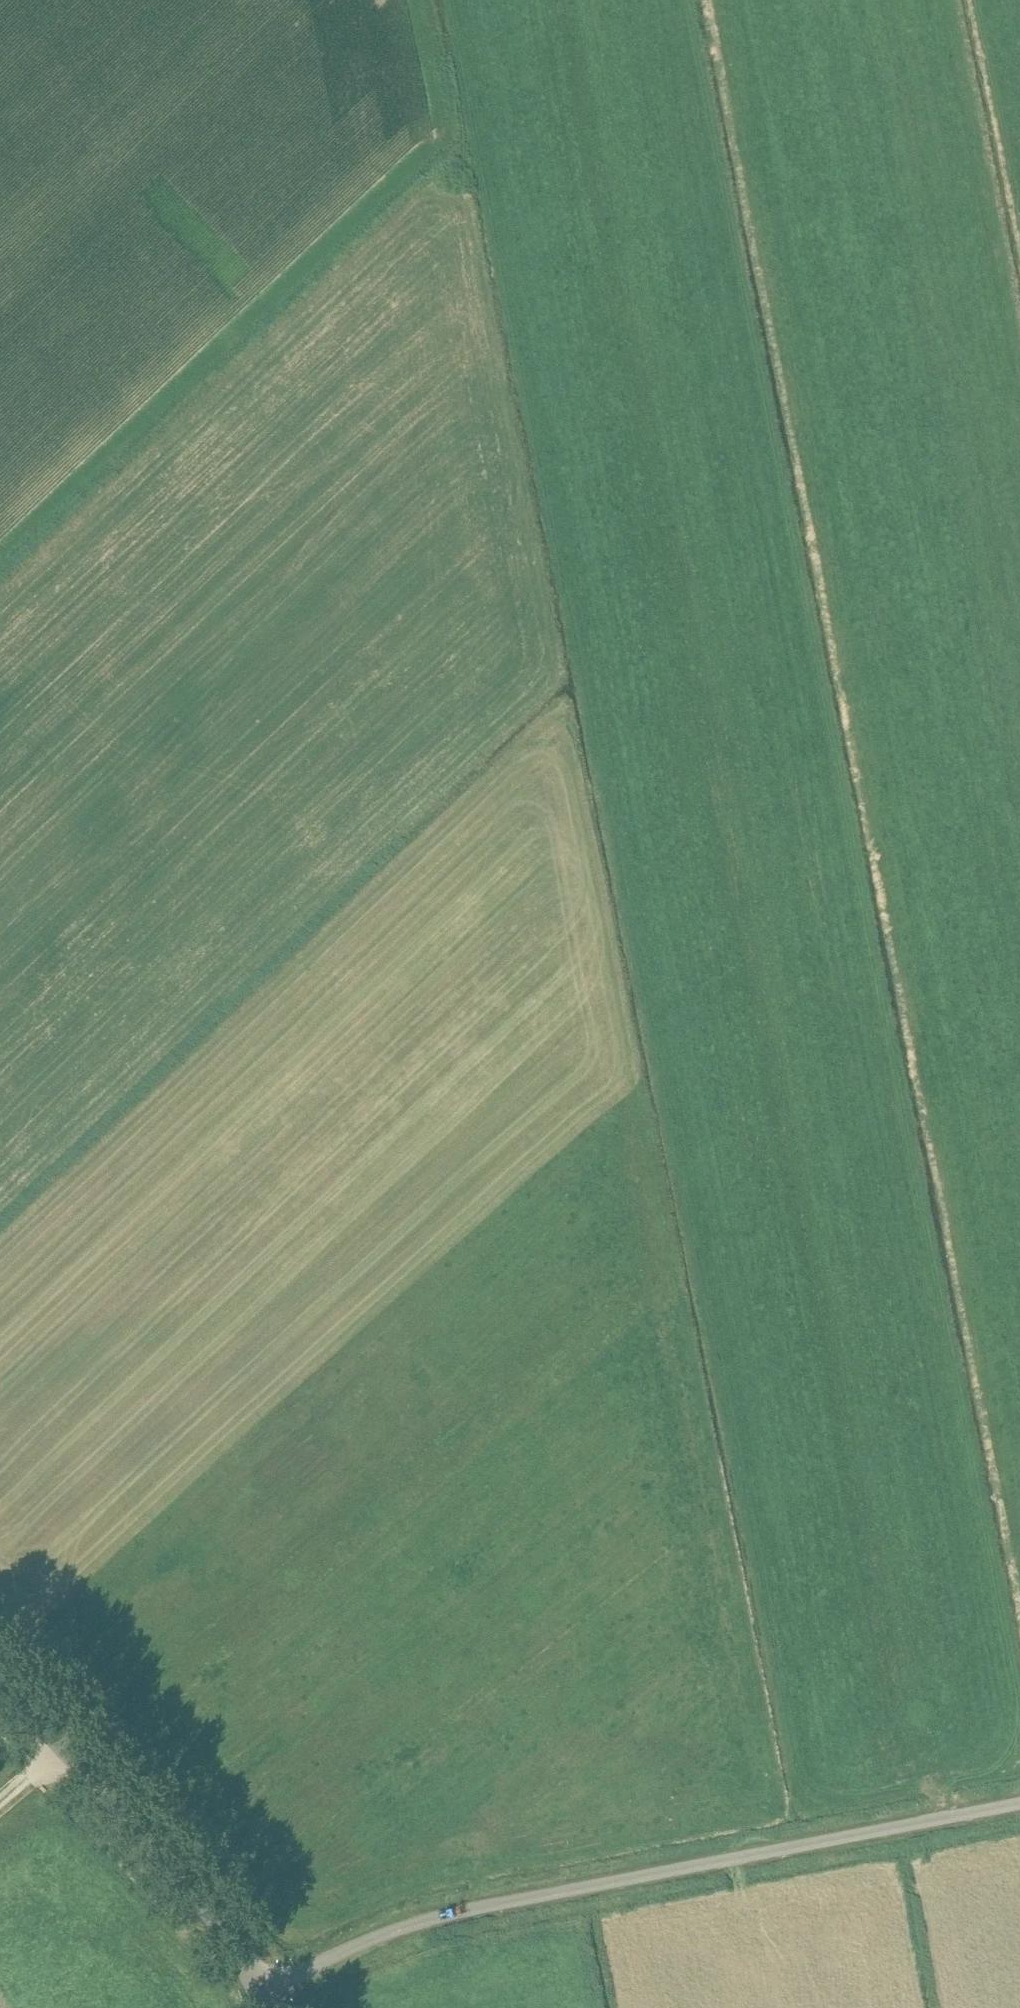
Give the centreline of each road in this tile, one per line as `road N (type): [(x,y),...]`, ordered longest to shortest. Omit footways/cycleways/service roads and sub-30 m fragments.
road 1 (unclassified): [(256,1988),(457,1913),(1019,1803)]
road 2 (unclassified): [(256,1988),(191,1892),(0,1683)]

